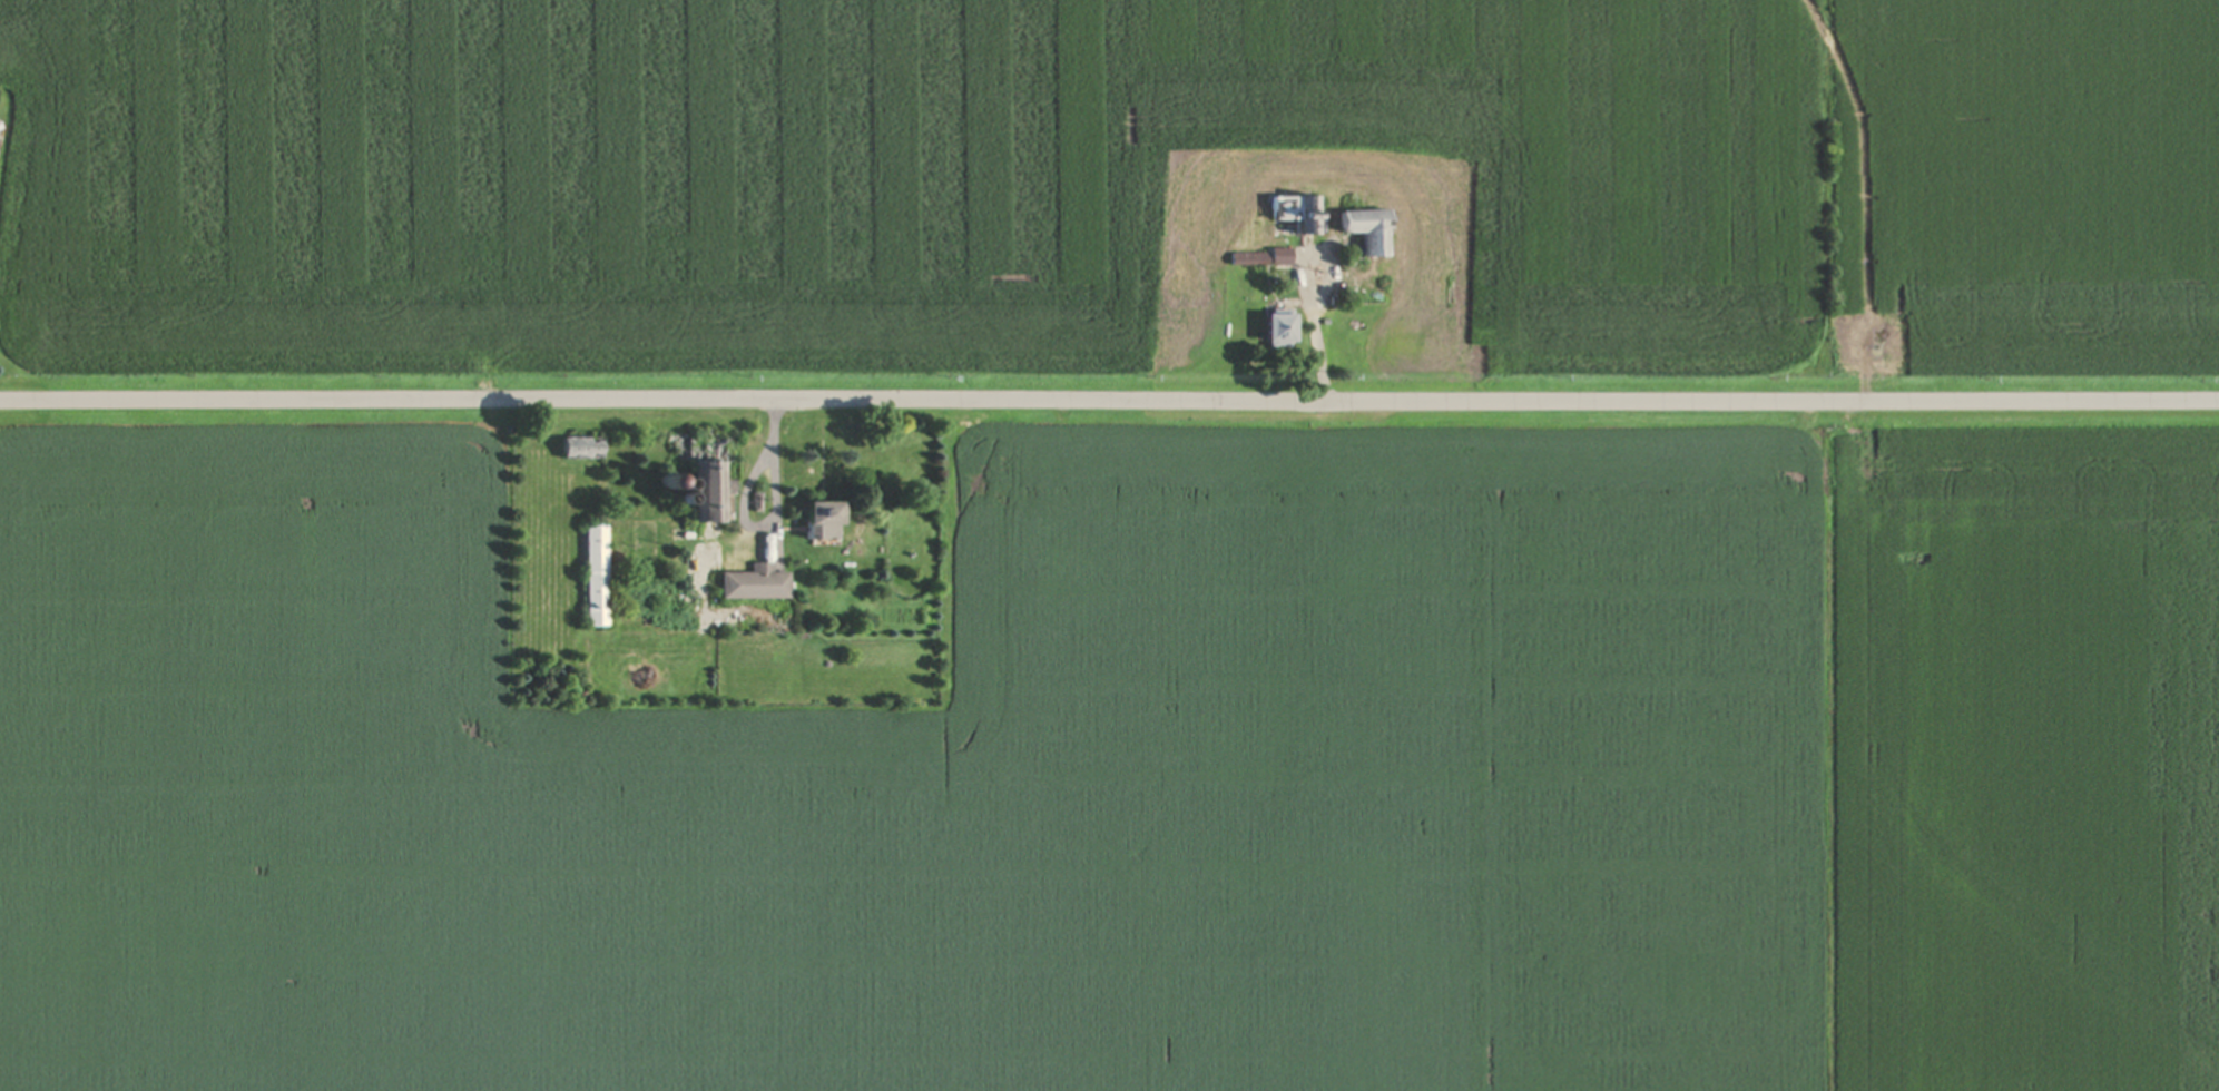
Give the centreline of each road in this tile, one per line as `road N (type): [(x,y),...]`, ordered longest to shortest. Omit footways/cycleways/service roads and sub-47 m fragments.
road 1 (residential): [(2218,395),(0,401)]

